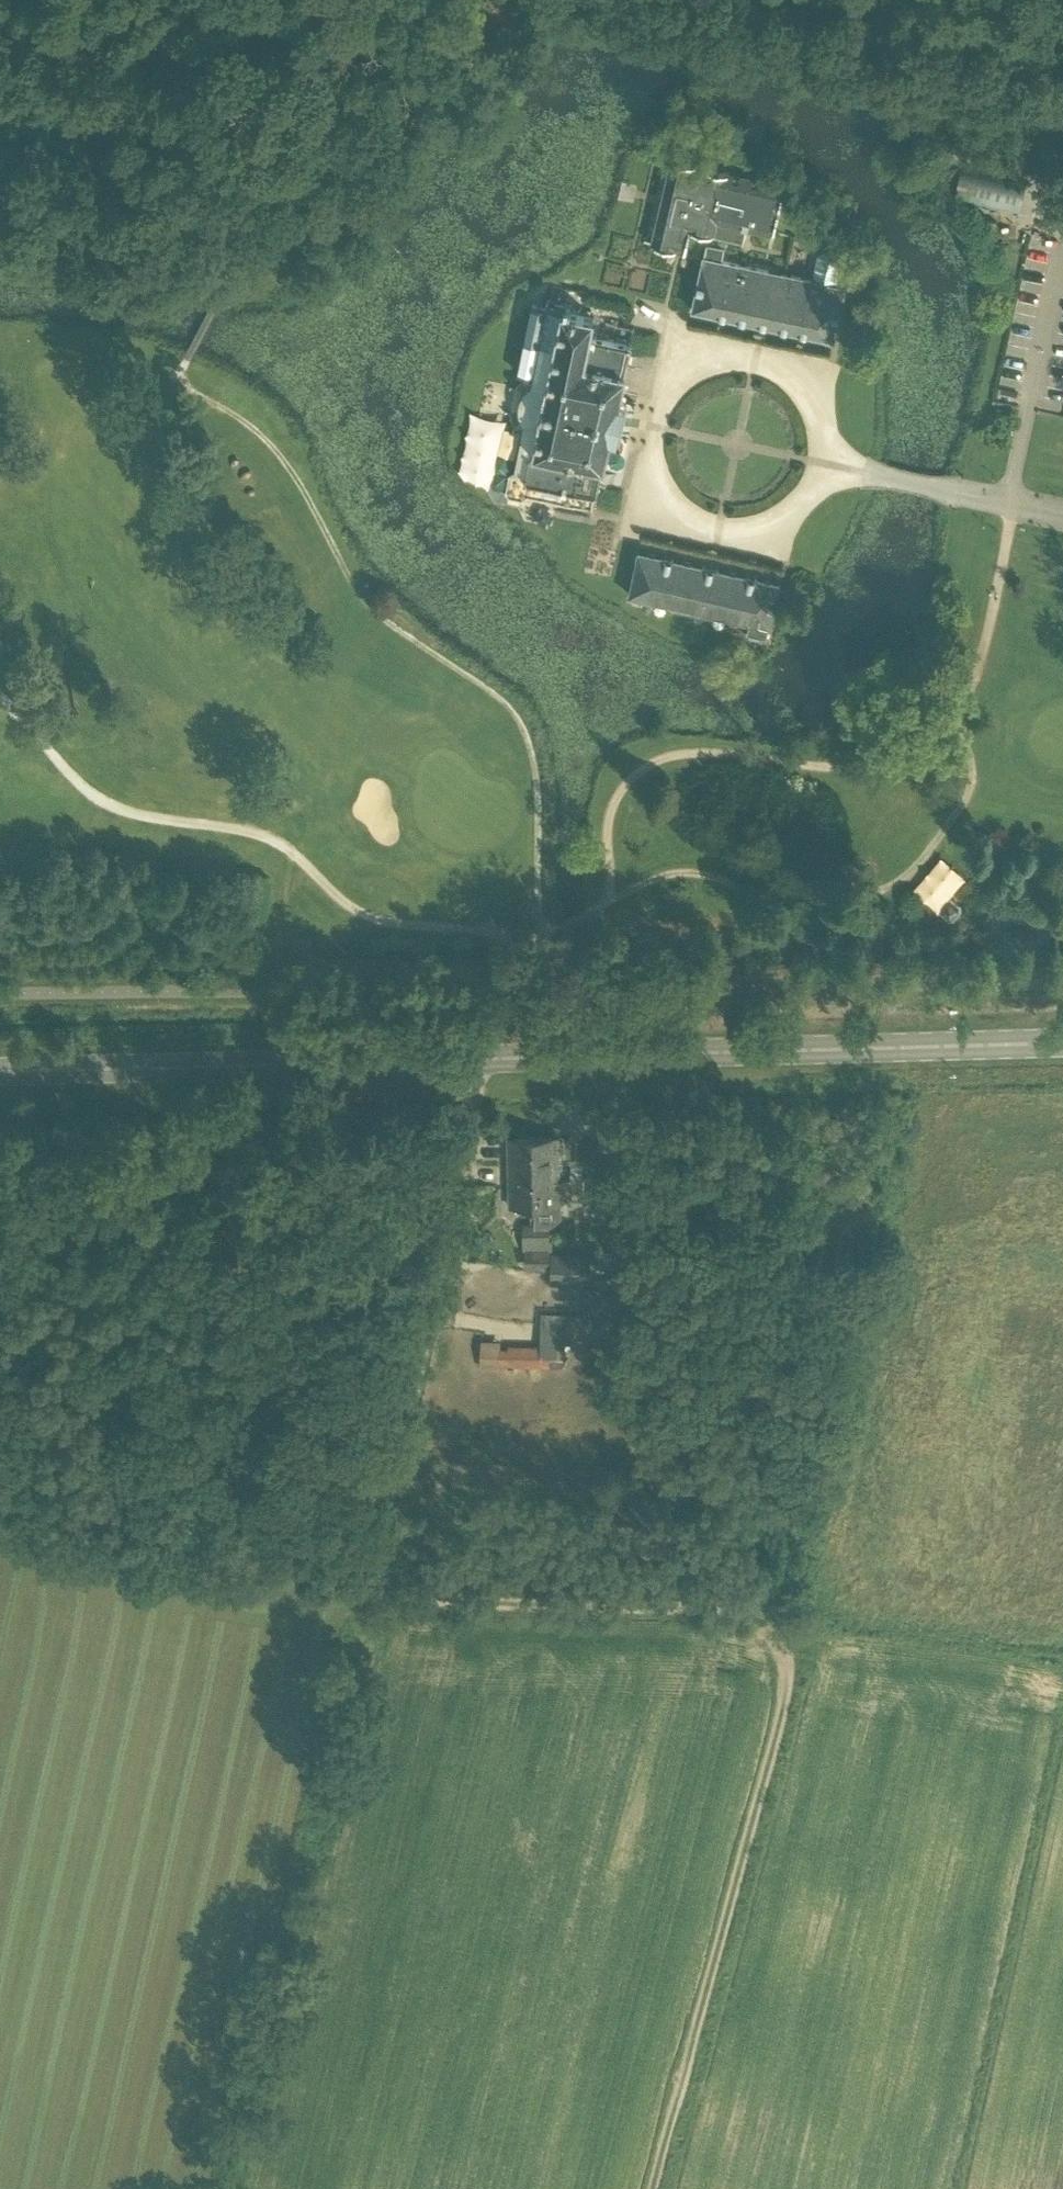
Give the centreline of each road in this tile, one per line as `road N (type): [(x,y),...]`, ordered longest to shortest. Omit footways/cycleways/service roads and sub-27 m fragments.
road 1 (track): [(655,2188),(790,1667),(769,1630),(739,1612),(367,1579),(483,1059)]
road 2 (secondary): [(0,1075),(1062,1040)]
road 3 (track): [(232,2188),(367,1579)]
road 4 (track): [(668,0),(1062,84)]
road 5 (unclassified): [(1062,512),(826,456)]

